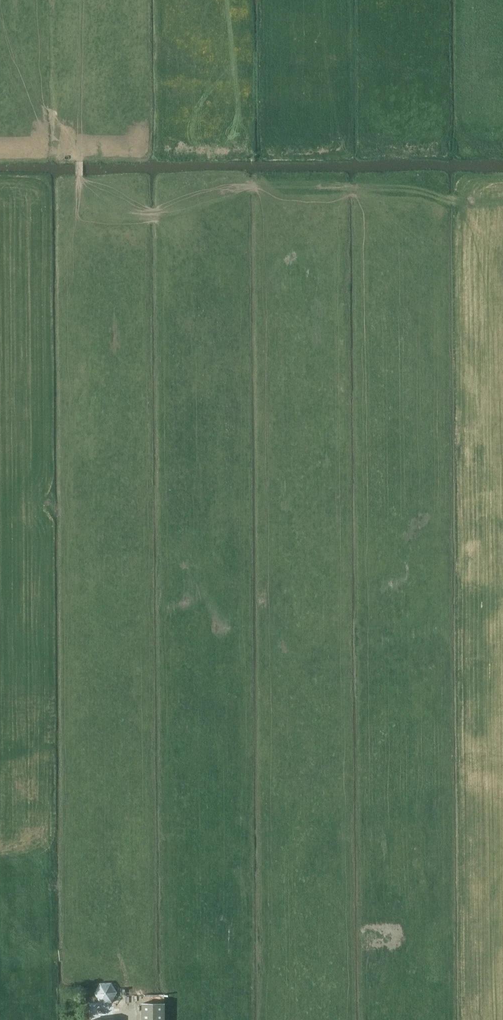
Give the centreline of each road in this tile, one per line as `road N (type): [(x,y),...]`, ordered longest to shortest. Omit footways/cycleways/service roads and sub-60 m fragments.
road 1 (track): [(502,200),(246,187),(160,215),(81,207),(79,161),(62,124),(47,122),(29,101),(19,0)]

